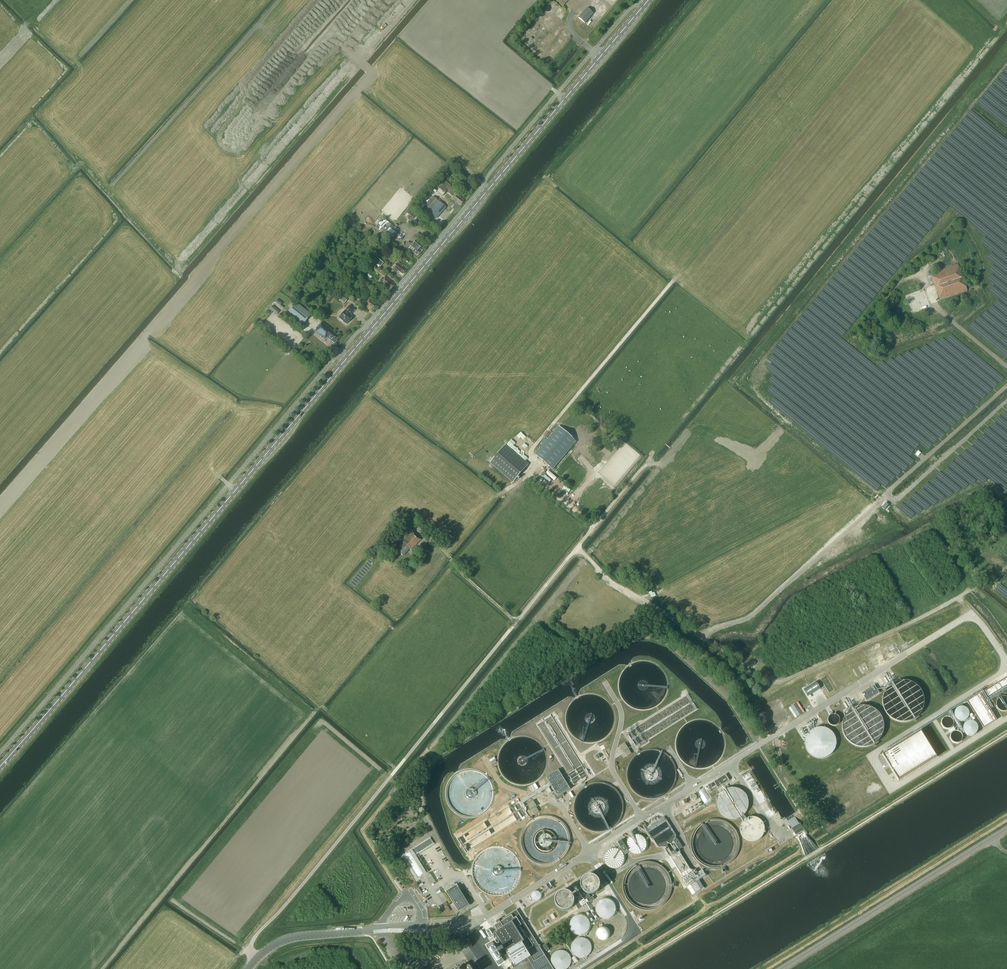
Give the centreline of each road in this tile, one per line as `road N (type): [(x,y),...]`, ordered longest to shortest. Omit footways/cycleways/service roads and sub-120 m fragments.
road 1 (primary): [(0,766),(650,0)]
road 2 (unclassified): [(255,960),(254,937),(576,548),(622,589),(773,681),(959,597)]
road 3 (tertiary): [(781,968),(1006,829)]
road 4 (unclassified): [(255,960),(290,937),(379,930)]

